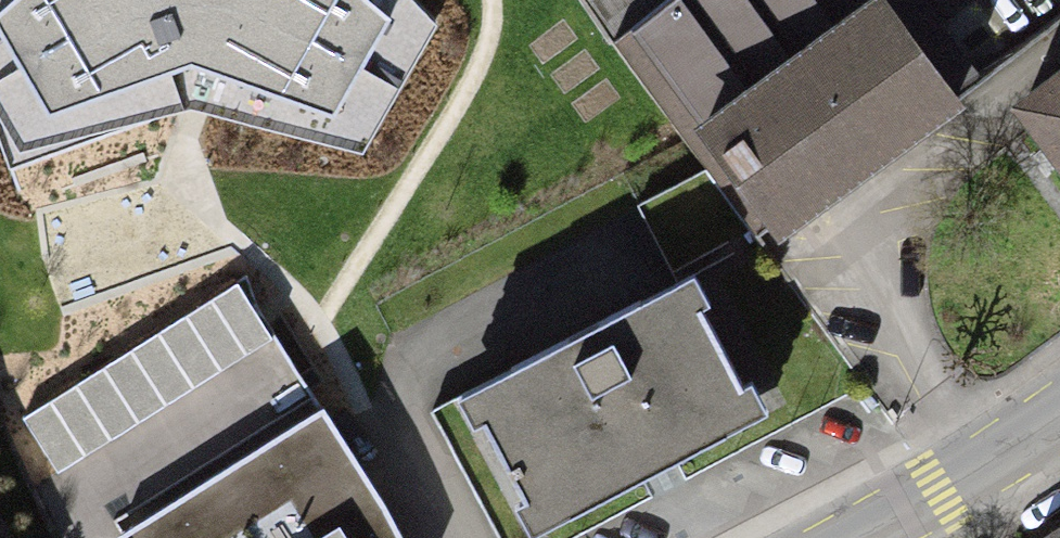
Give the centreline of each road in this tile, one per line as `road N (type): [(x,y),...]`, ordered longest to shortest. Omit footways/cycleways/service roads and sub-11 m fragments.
road 1 (secondary): [(1059,424),(947,500),(868,537)]

